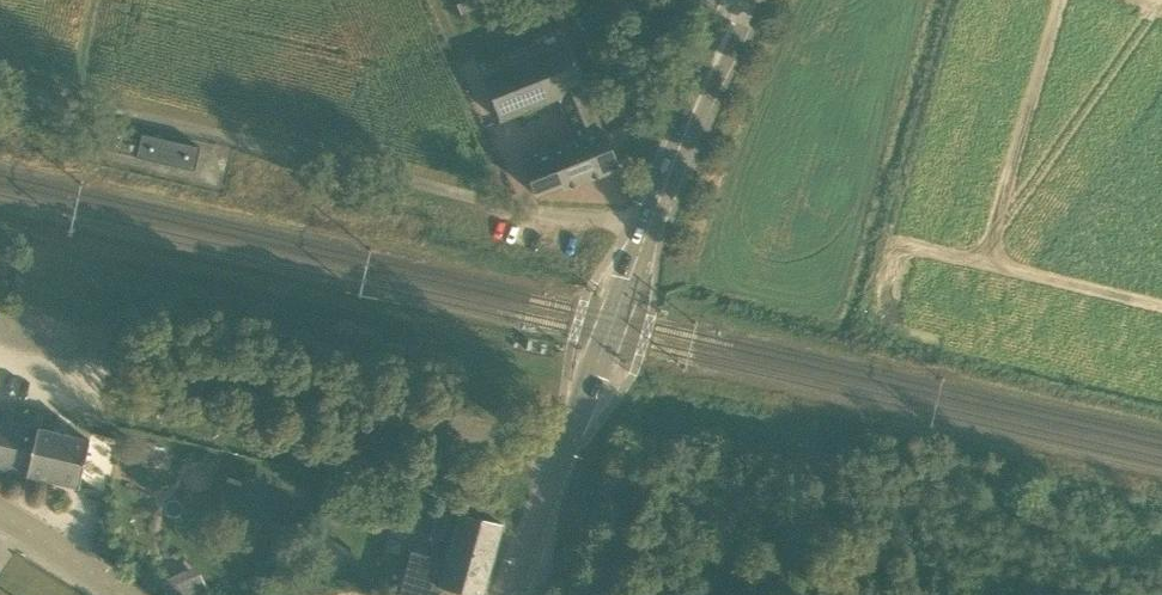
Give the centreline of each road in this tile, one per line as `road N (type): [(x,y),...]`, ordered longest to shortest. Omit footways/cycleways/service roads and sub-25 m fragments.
road 1 (unclassified): [(647,233),(261,139),(0,89)]
road 2 (secondary): [(510,594),(647,233)]
road 3 (unclassified): [(73,560),(124,369),(139,361),(218,377)]
road 4 (secondary): [(647,233),(744,0)]

